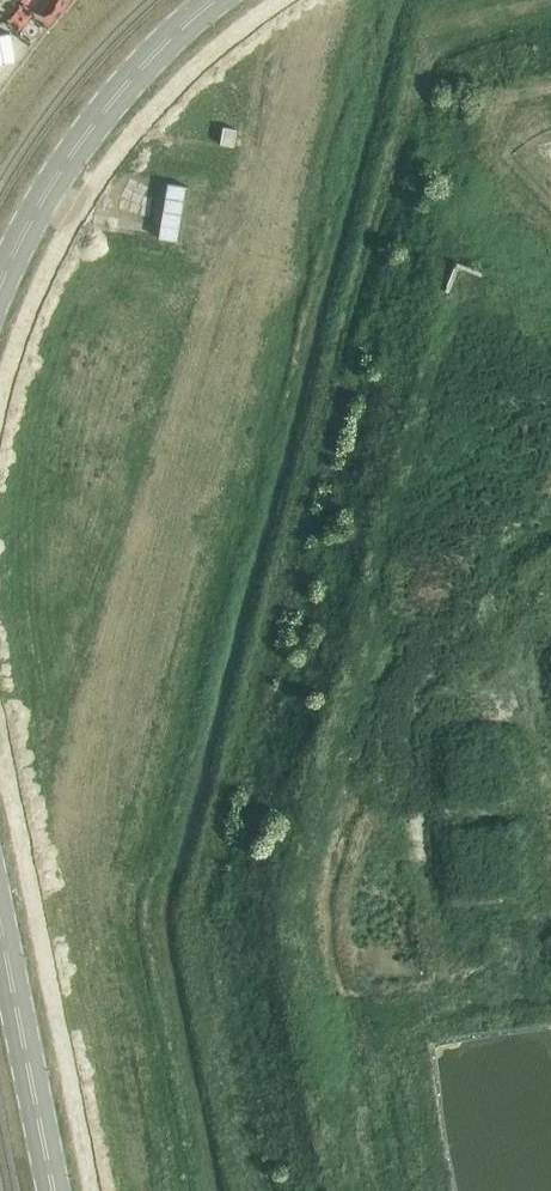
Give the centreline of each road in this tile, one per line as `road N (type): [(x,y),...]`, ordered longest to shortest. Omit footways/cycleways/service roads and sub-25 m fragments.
road 1 (unclassified): [(0,294),(19,236),(88,136),(221,0)]
road 2 (unclassified): [(55,1190),(0,905)]

